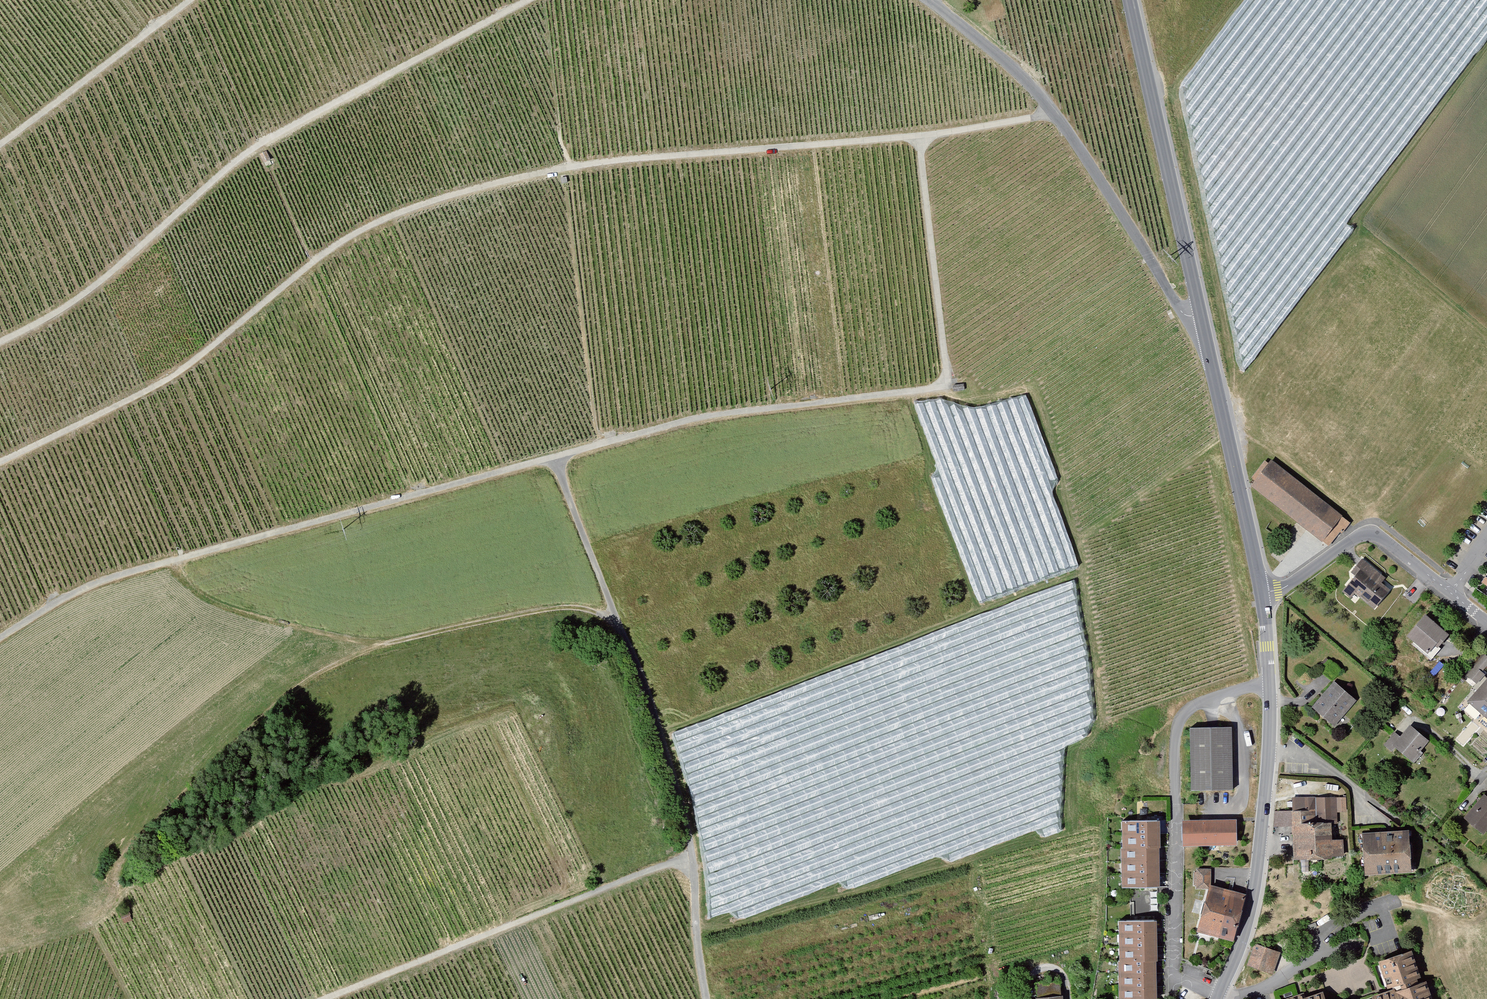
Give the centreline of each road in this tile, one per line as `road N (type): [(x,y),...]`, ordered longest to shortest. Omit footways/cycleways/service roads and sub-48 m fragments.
road 1 (track): [(710,998),(694,861),(674,777),(554,458),(95,584),(0,640)]
road 2 (track): [(1054,113),(919,137),(579,165),(401,212),(322,258),(162,389),(0,466)]
road 3 (track): [(554,458),(695,419),(947,385),(919,137)]
road 4 (track): [(0,341),(116,276),(240,162),(539,0)]
road 5 (unclassified): [(931,0),(1054,113),(1210,355)]
road 6 (tertiary): [(1217,998),(1243,938),(1259,854),(1270,725),(1262,592)]
road 7 (track): [(694,861),(655,867),(326,998)]
road 8 (tertiary): [(1210,355),(1130,0)]
road 9 (residential): [(1486,622),(1373,535),(1262,592)]
road 10 (tertiary): [(1262,592),(1210,355)]
road 11 (track): [(194,0),(0,144)]

